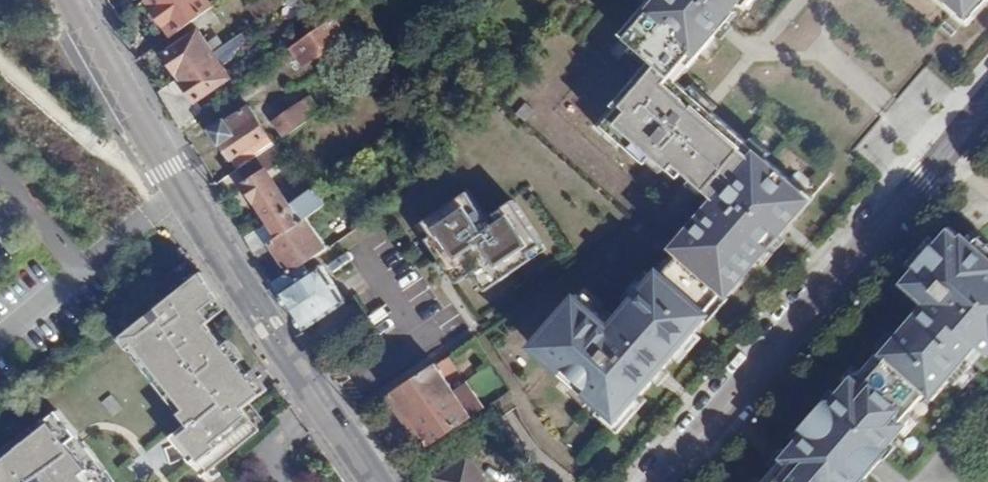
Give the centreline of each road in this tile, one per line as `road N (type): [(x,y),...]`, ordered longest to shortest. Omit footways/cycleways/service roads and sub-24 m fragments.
road 1 (residential): [(373,481),(274,338),(73,0)]
road 2 (residential): [(987,103),(658,481)]

